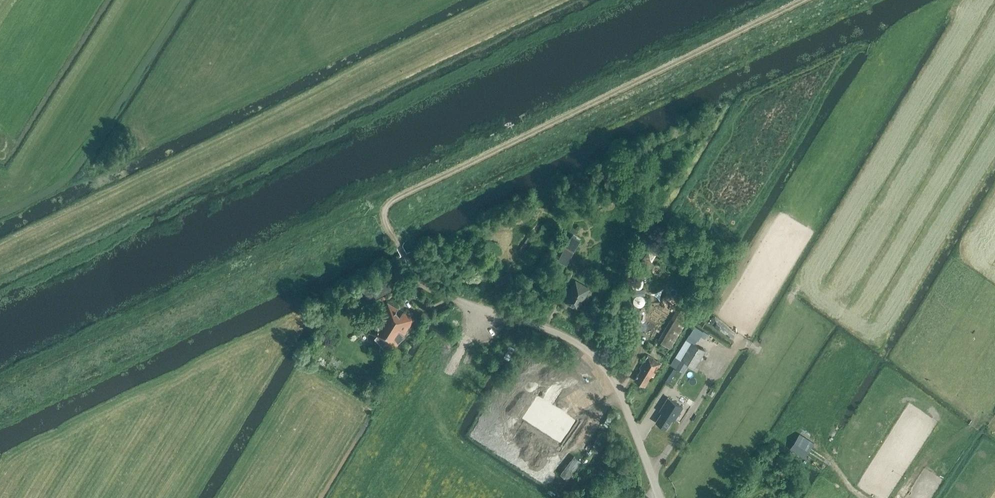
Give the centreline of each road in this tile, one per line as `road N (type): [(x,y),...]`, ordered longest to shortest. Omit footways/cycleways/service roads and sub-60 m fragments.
road 1 (unclassified): [(660,497),(619,393),(595,358),(547,328),(428,288),(409,263)]

